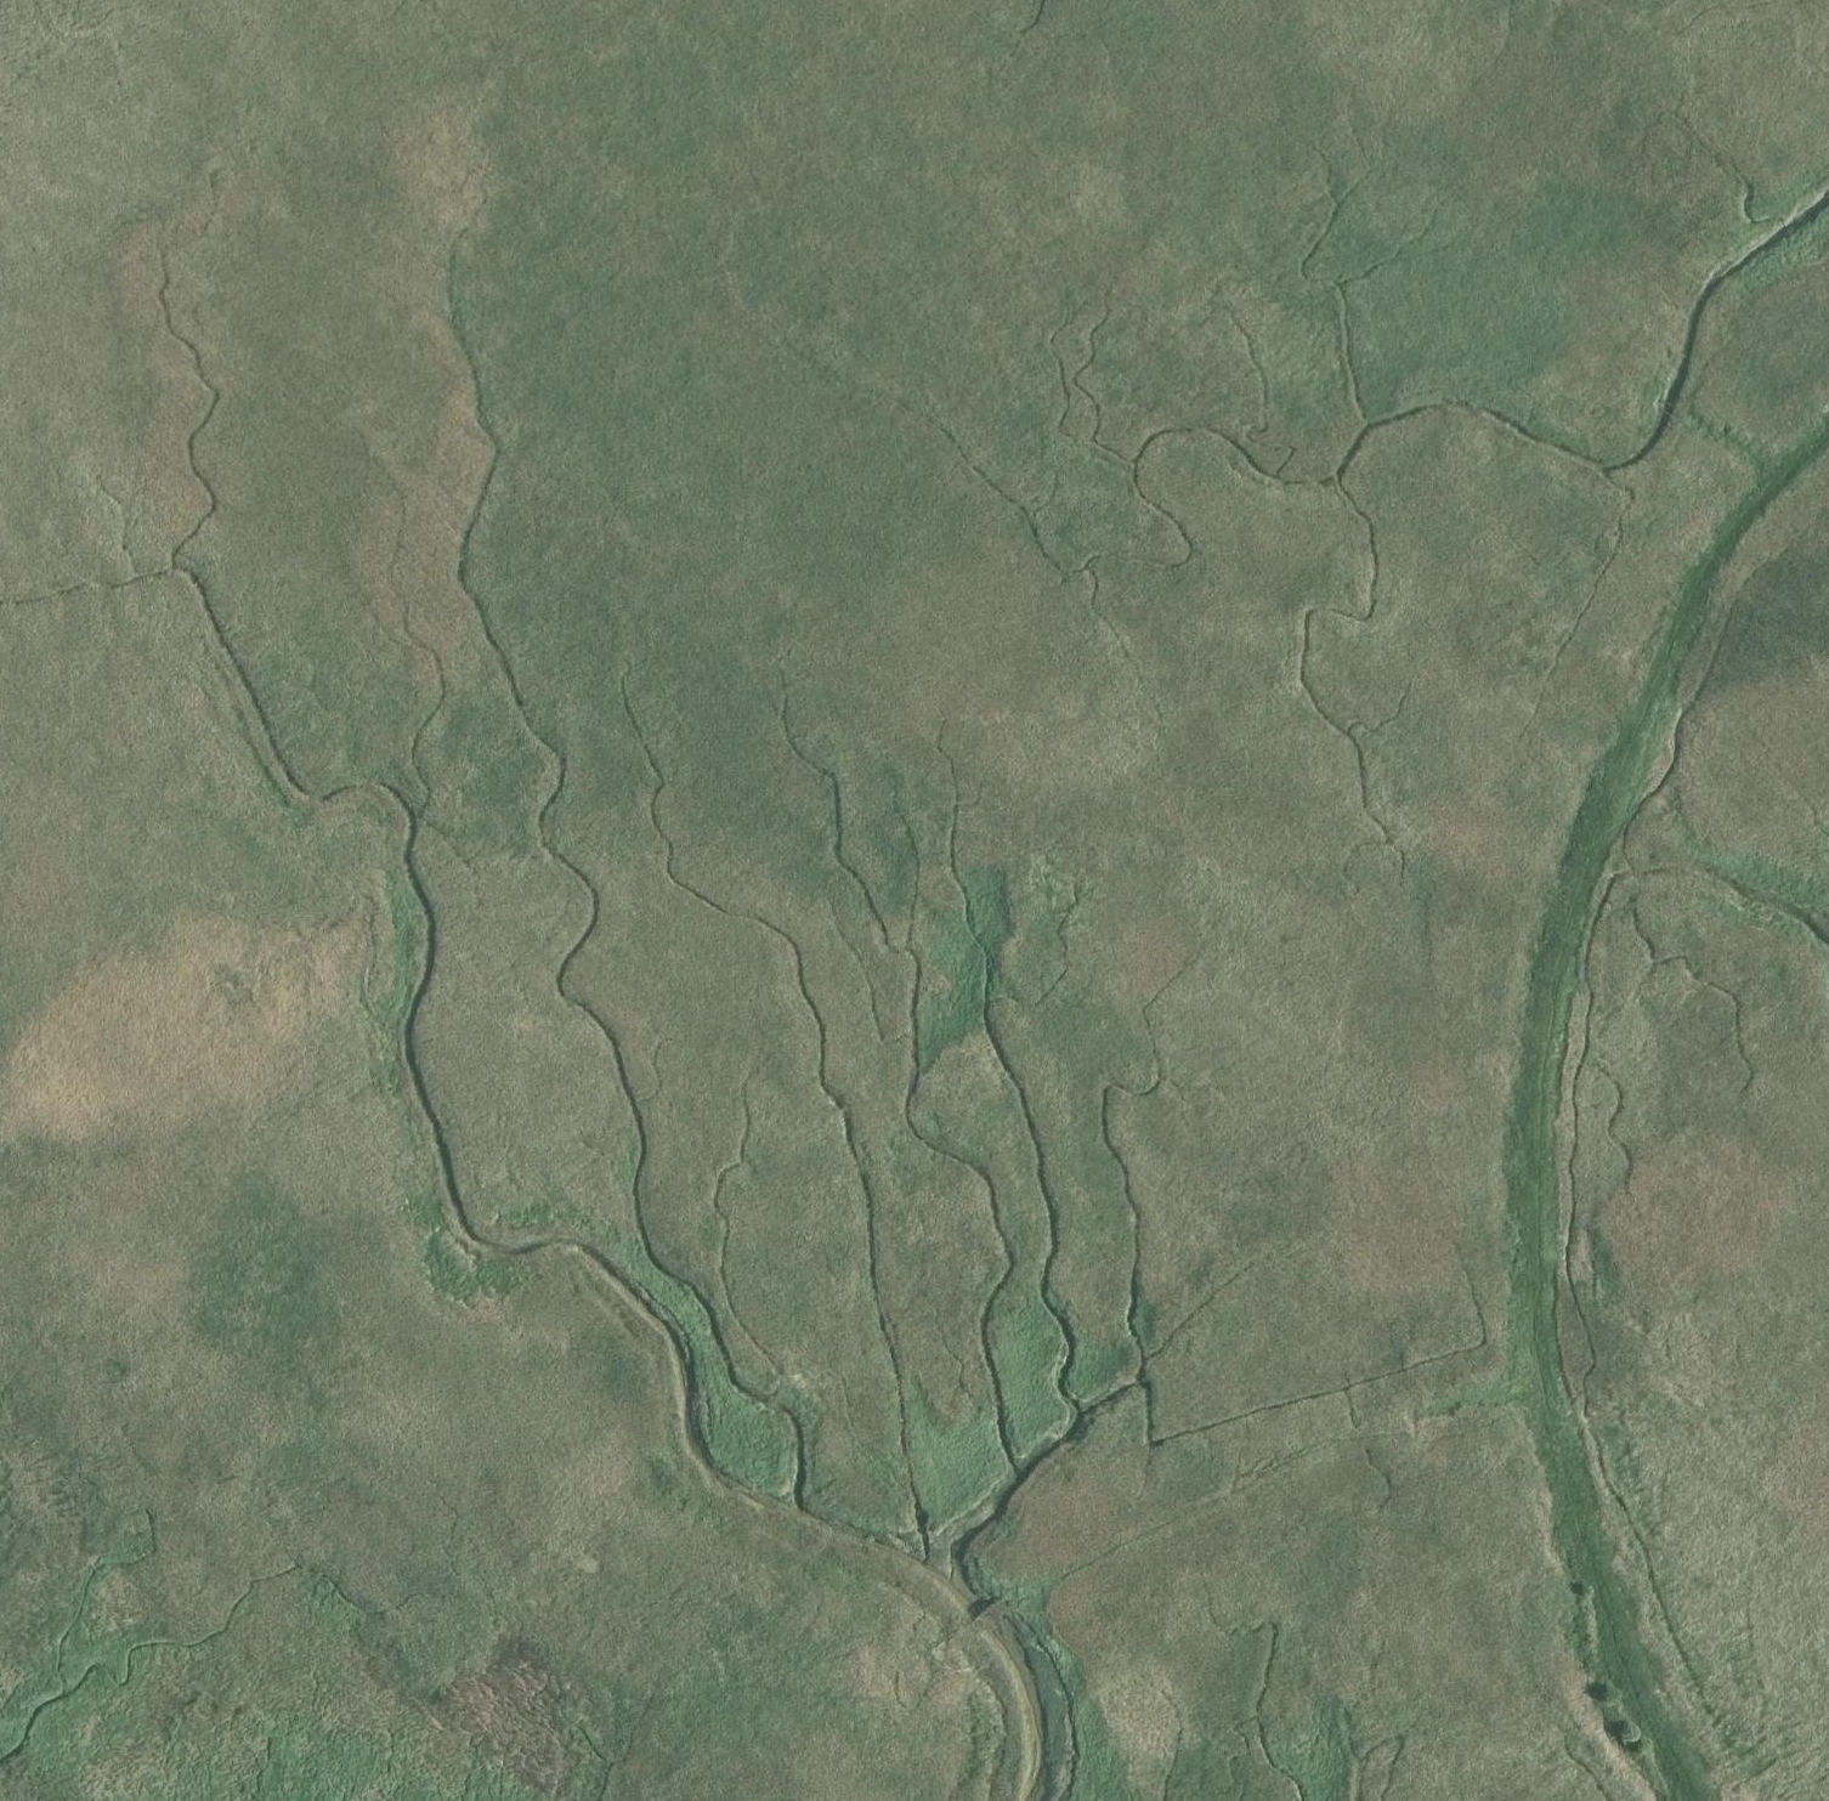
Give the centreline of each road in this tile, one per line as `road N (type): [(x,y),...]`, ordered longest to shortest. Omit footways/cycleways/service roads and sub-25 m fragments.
road 1 (track): [(1703,1800),(1665,1734),(1594,1563),(1558,1436),(1534,1267),(1542,1063),(1583,888),(1668,661),(1730,550),(1828,441)]

